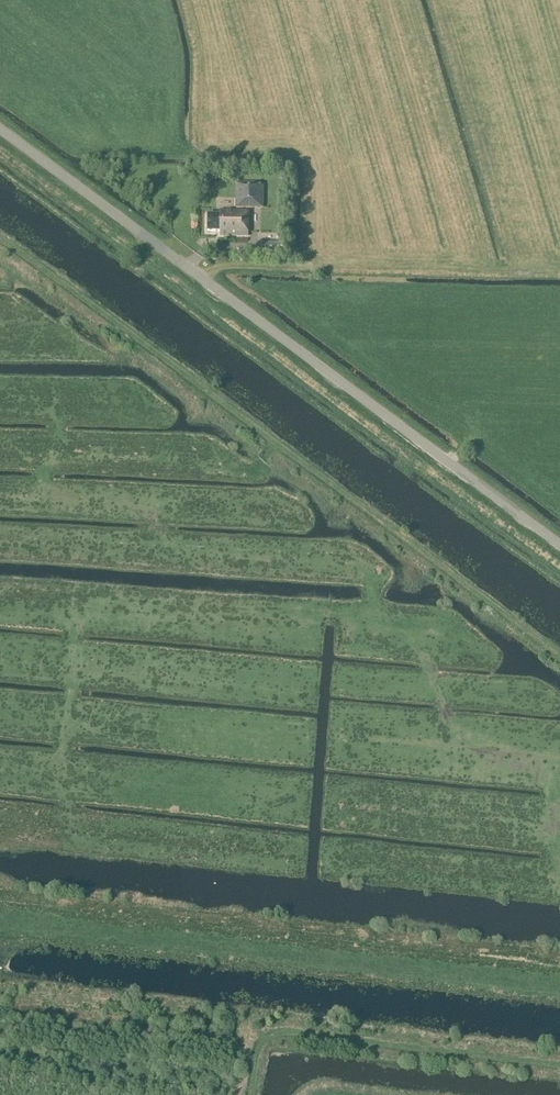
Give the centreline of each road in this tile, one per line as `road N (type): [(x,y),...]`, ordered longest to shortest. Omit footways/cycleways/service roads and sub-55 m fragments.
road 1 (track): [(559,656),(0,238)]
road 2 (tertiary): [(559,546),(0,132)]
road 3 (track): [(255,1094),(262,1053),(278,1040),(559,1071)]

